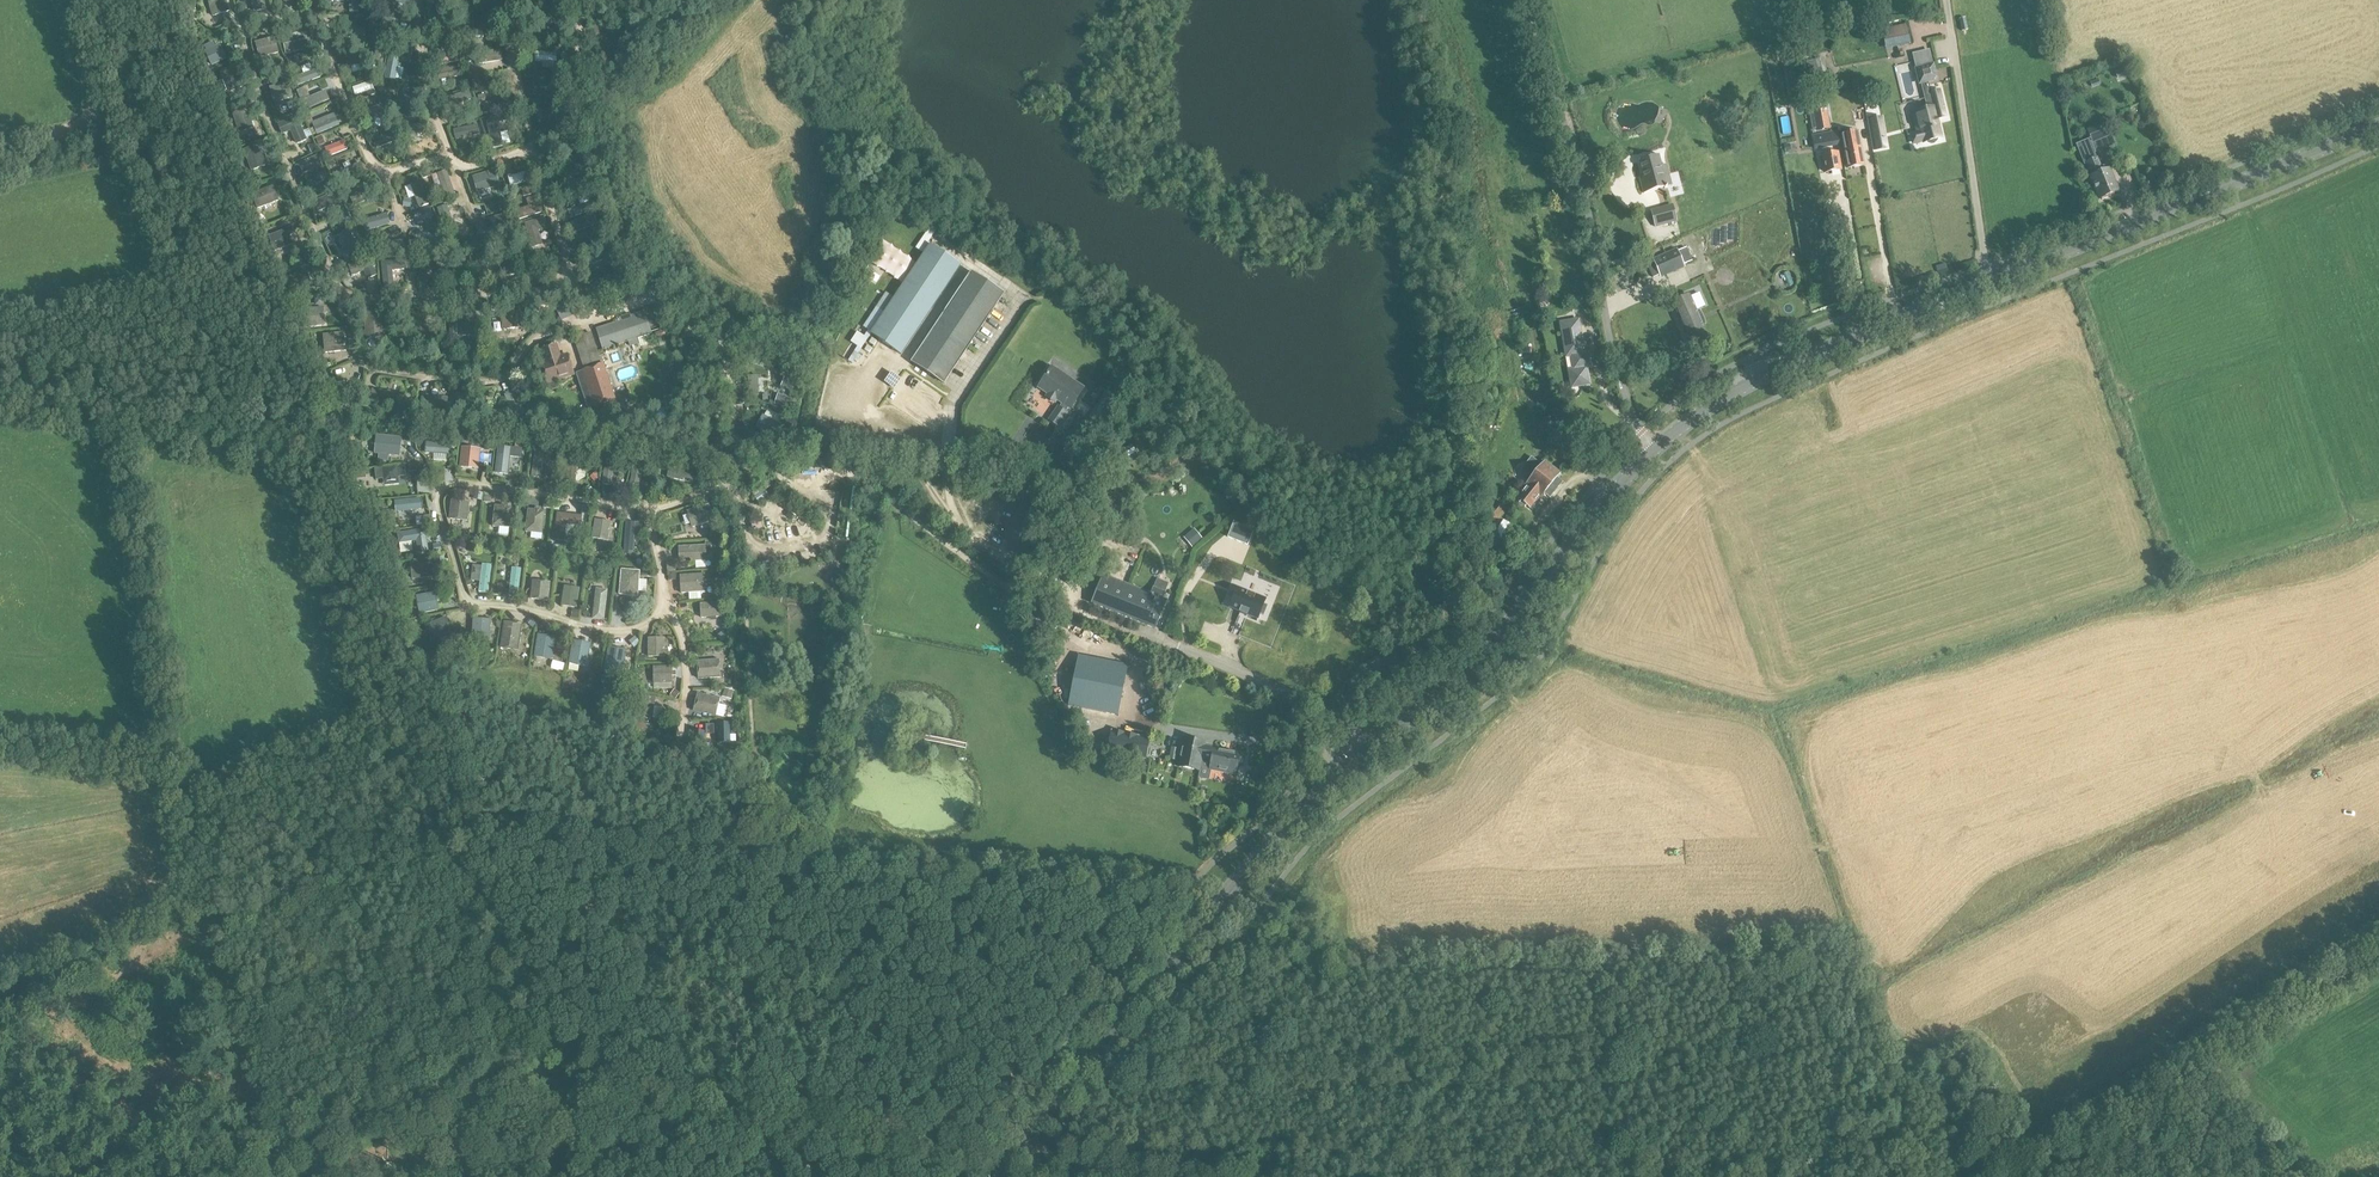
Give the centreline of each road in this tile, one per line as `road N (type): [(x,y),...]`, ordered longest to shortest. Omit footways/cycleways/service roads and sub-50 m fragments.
road 1 (secondary): [(1000,1176),(1264,849),(1506,625),(1649,456)]
road 2 (secondary): [(1649,456),(1750,386),(2378,130)]
road 3 (track): [(730,477),(653,511),(456,487),(436,506),(477,609),(521,606),(611,625),(649,619),(665,587),(659,543)]
road 4 (track): [(1048,1161),(578,1092)]
road 5 (unclassified): [(1649,456),(1609,345),(1590,213),(1524,0)]
road 6 (track): [(552,1082),(483,1064),(155,1176)]
road 7 (track): [(472,604),(464,653),(447,662),(442,684),(484,819)]
road 8 (track): [(643,291),(666,299),(721,347),(730,477)]
road 9 (unclassified): [(0,142),(75,125),(88,112),(92,86),(71,32),(73,0)]
road 10 (track): [(643,291),(581,104)]

